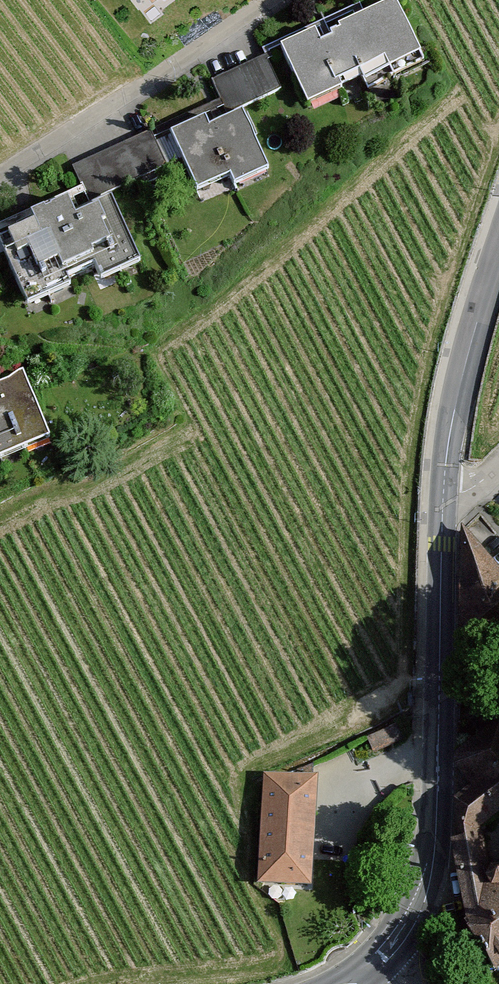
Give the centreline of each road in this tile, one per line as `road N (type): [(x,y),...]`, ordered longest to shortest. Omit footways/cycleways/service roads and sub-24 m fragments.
road 1 (tertiary): [(445,519),(437,842),(416,911),(379,963)]
road 2 (residential): [(0,180),(280,0)]
road 3 (tertiary): [(498,258),(452,433),(445,519)]

